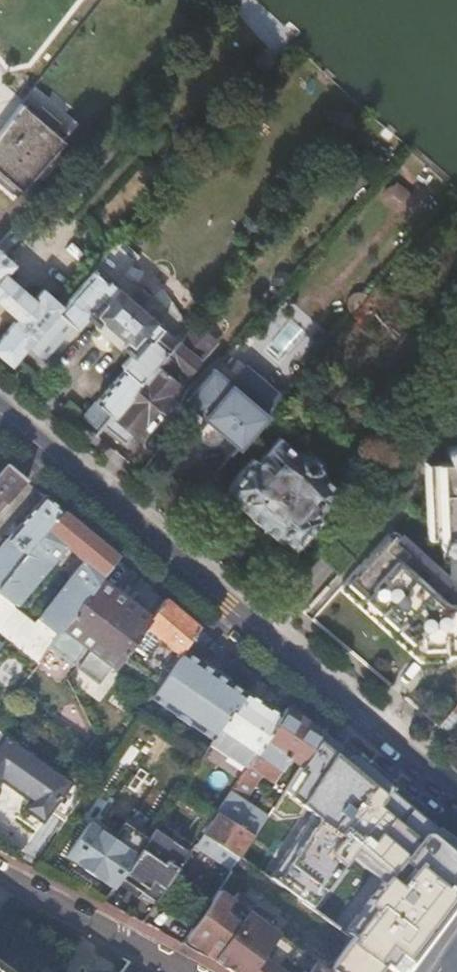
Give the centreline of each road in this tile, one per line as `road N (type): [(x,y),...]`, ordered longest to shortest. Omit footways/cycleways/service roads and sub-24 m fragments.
road 1 (tertiary): [(456,802),(0,413)]
road 2 (residential): [(0,881),(163,971)]

